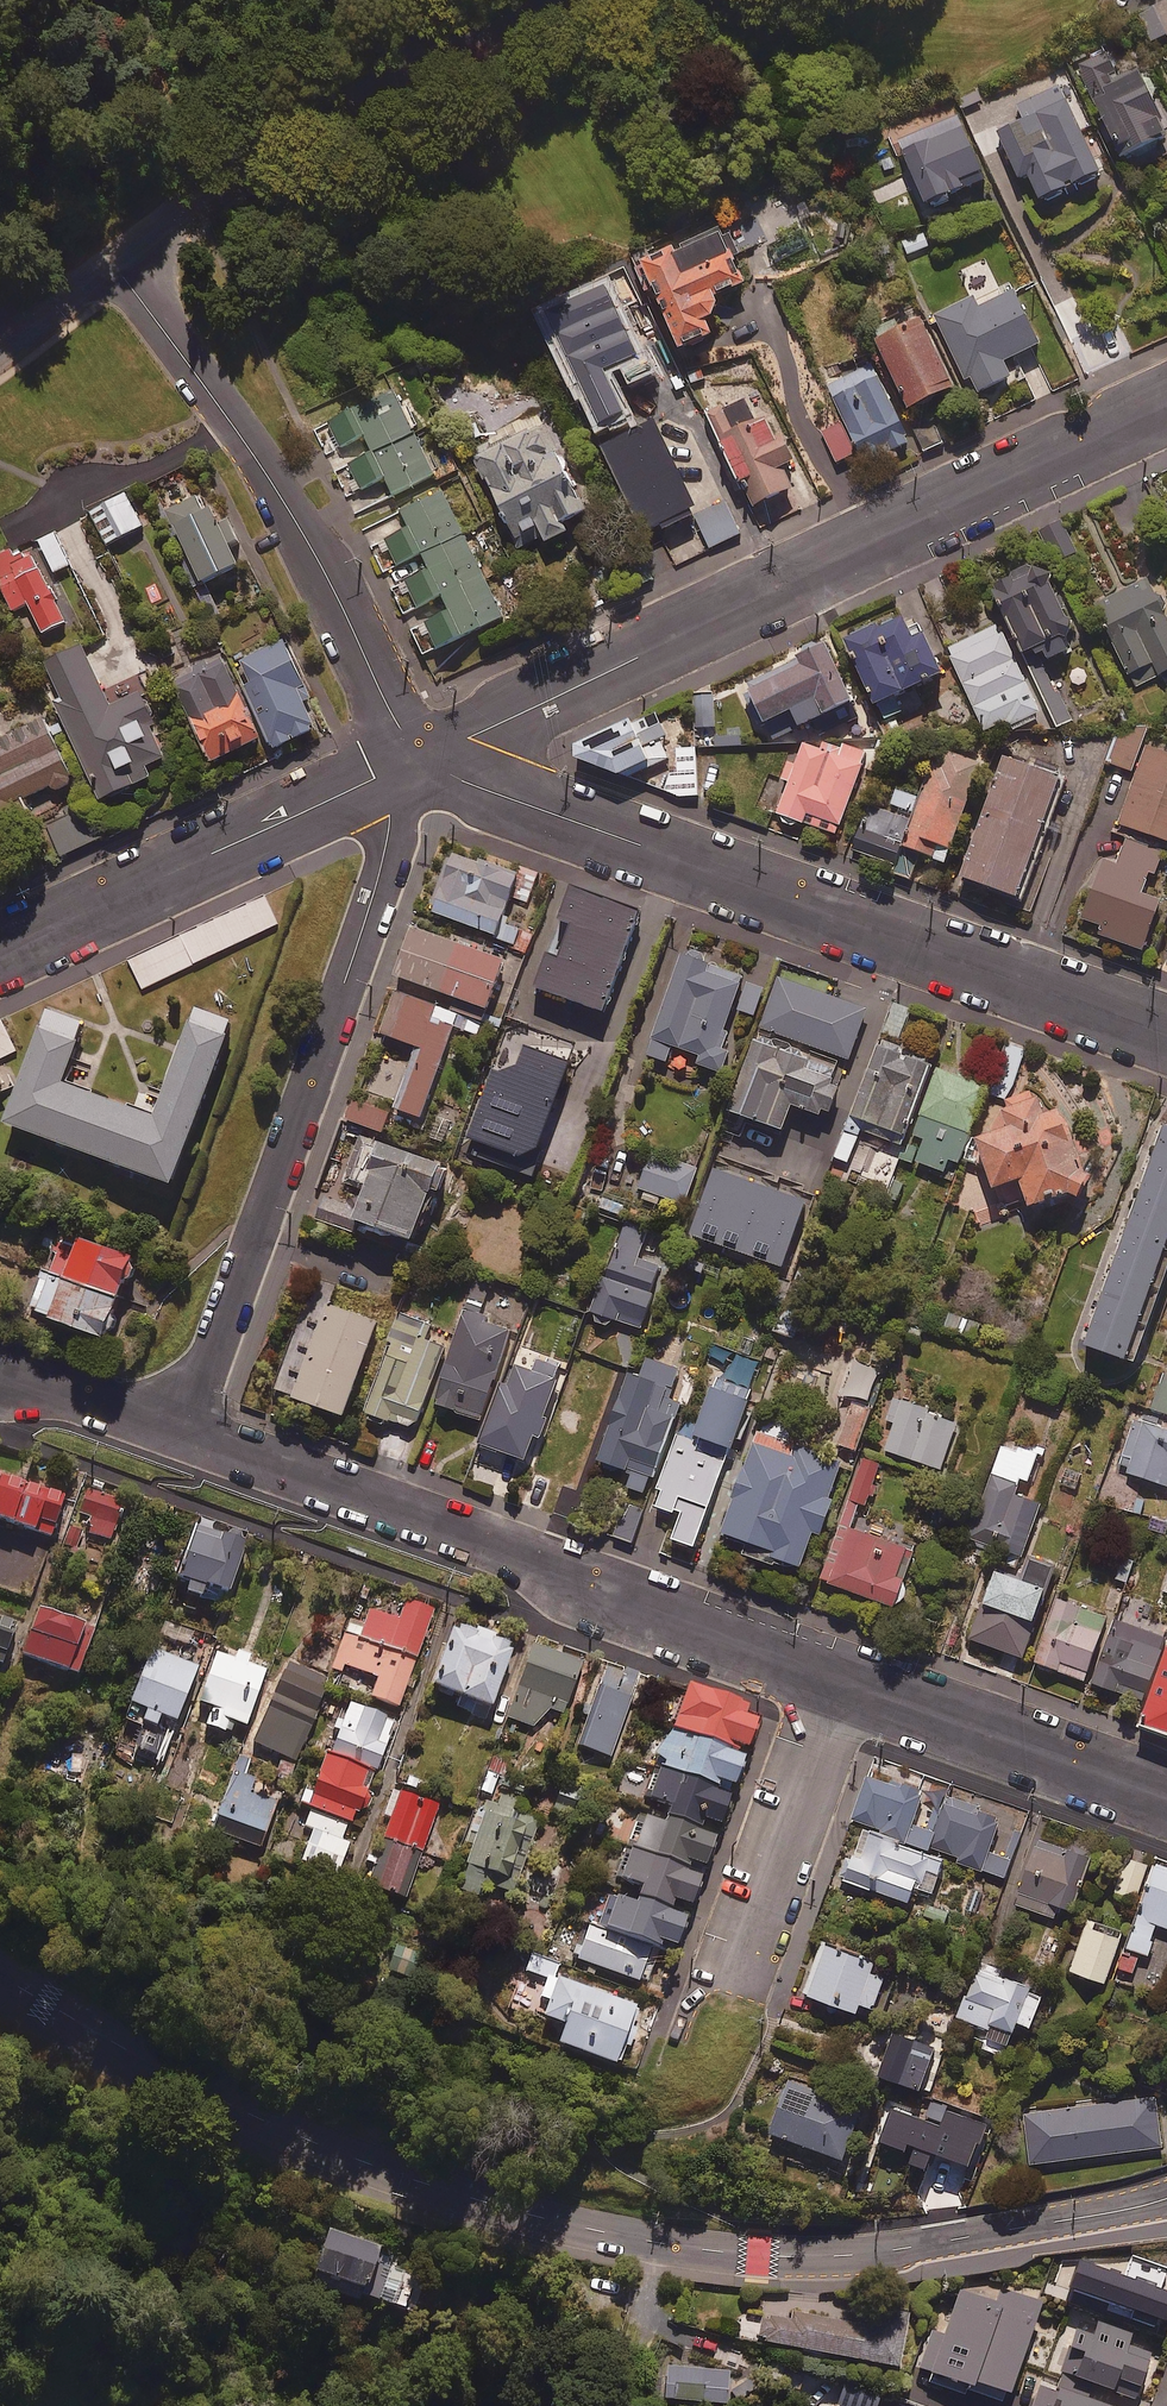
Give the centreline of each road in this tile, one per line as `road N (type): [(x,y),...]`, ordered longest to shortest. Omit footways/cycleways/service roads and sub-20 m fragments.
road 1 (tertiary): [(1166,2195),(1000,2234),(801,2252),(599,2232),(402,2192),(153,2090),(0,1982)]
road 2 (residential): [(419,758),(1166,412)]
road 3 (residential): [(1166,1024),(419,758)]
road 4 (residential): [(196,1425),(419,758)]
road 5 (residential): [(196,1425),(852,1674)]
road 6 (unclassified): [(117,258),(289,505),(419,758)]
road 7 (tertiary): [(553,0),(224,178),(117,258)]
road 8 (residential): [(0,952),(419,758)]
road 9 (residential): [(852,1674),(724,2003)]
road 10 (residential): [(852,1674),(1166,1795)]
road 11 (residential): [(0,1359),(196,1425)]
road 12 (tertiary): [(117,258),(0,341)]

